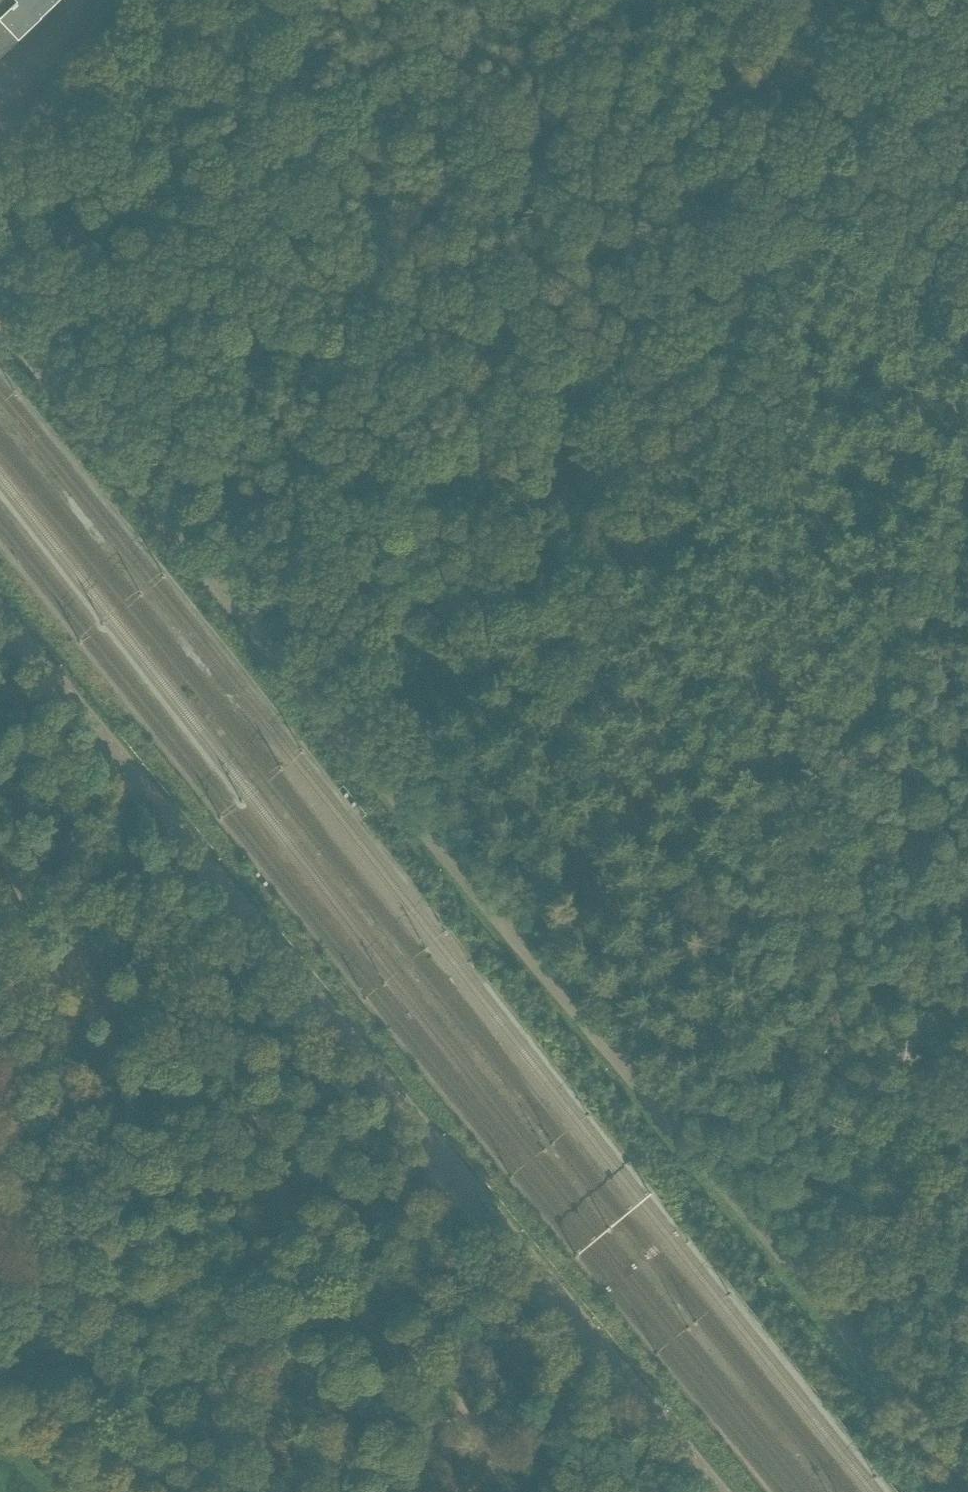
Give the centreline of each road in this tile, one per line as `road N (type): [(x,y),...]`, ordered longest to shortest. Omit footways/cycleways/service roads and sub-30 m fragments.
road 1 (tertiary): [(713,1491),(0,619)]

